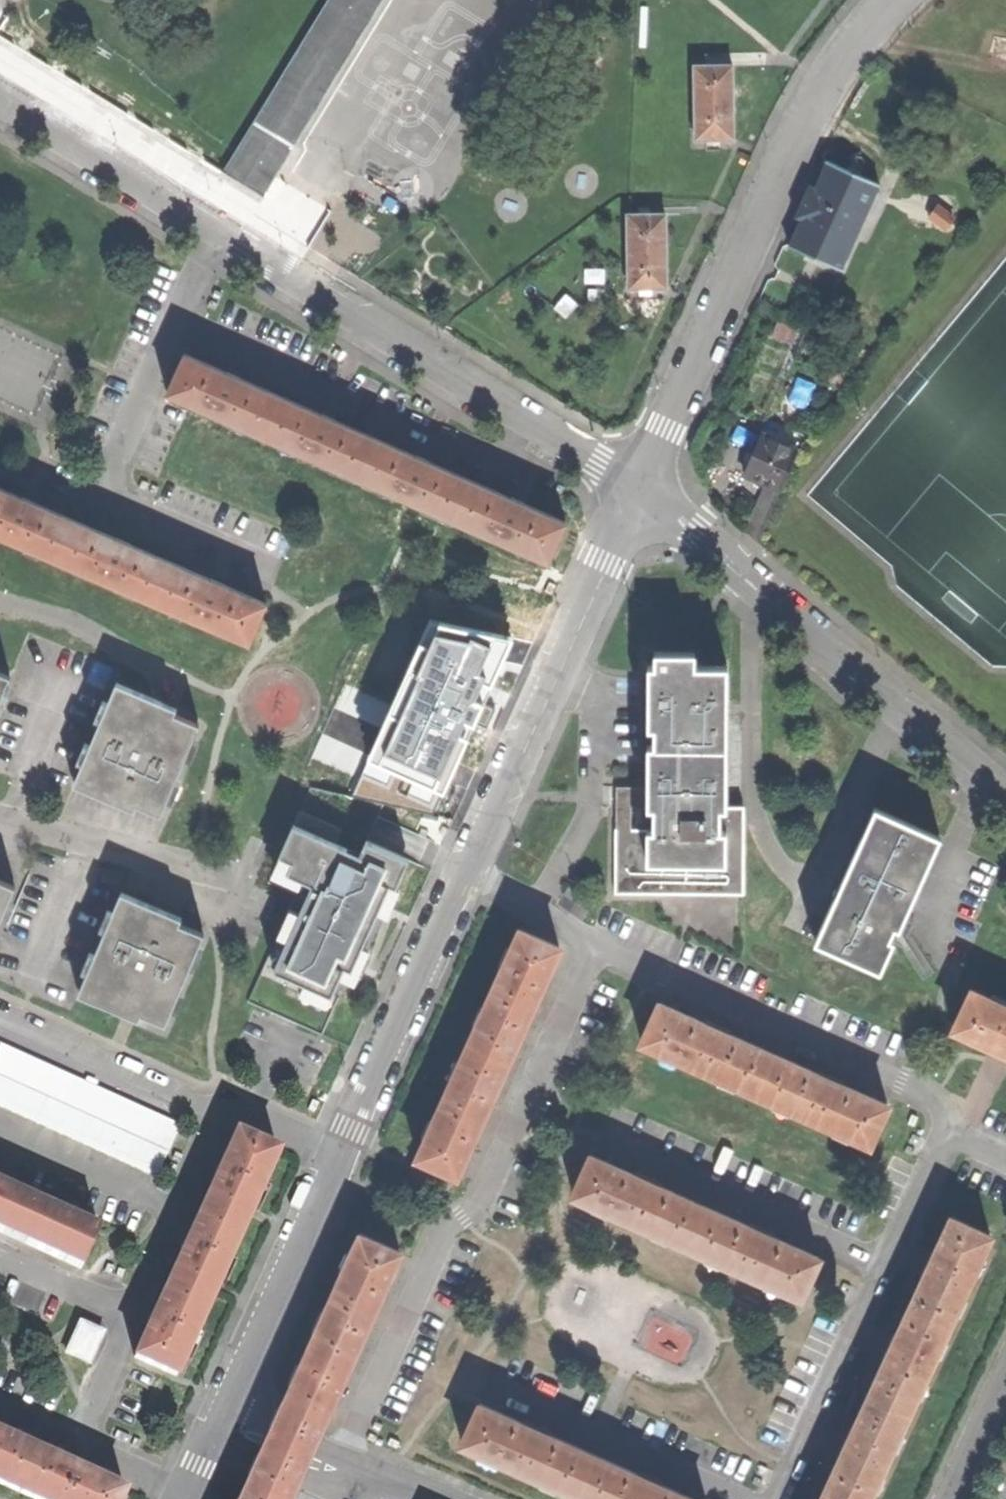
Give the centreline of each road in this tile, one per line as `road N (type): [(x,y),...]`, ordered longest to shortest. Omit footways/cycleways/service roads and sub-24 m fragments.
road 1 (residential): [(641,481),(230,1393)]
road 2 (residential): [(641,481),(0,93)]
road 3 (residential): [(641,481),(810,106),(886,0)]
road 4 (residential): [(1005,795),(641,481)]
road 5 (residential): [(210,1438),(296,1476),(354,1470)]
road 6 (residential): [(354,1470),(316,1432),(230,1393)]
road 7 (residential): [(946,1498),(1005,1363)]

